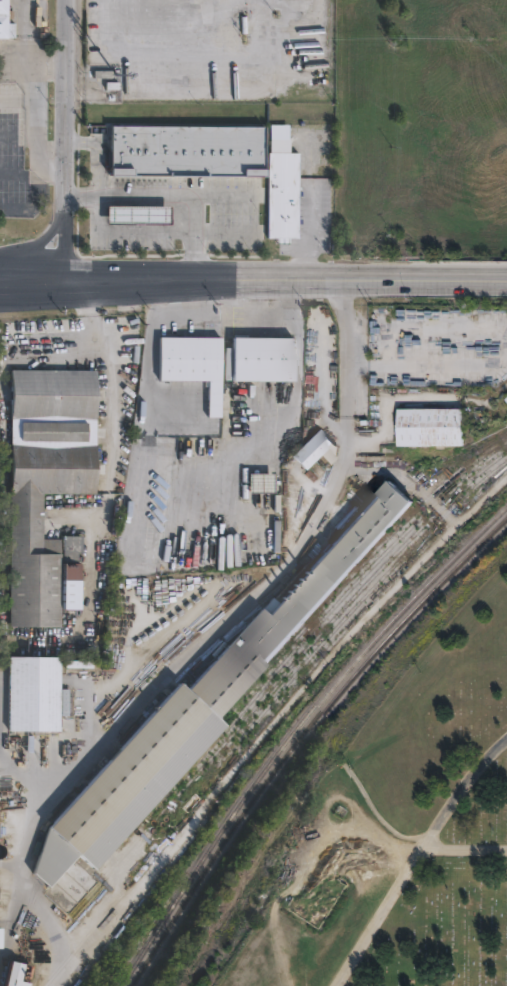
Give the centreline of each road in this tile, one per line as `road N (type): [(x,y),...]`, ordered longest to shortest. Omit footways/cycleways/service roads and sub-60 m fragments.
road 1 (residential): [(65,295),(67,0)]
road 2 (primary): [(210,275),(6,264)]
road 3 (primary): [(210,275),(405,276)]

